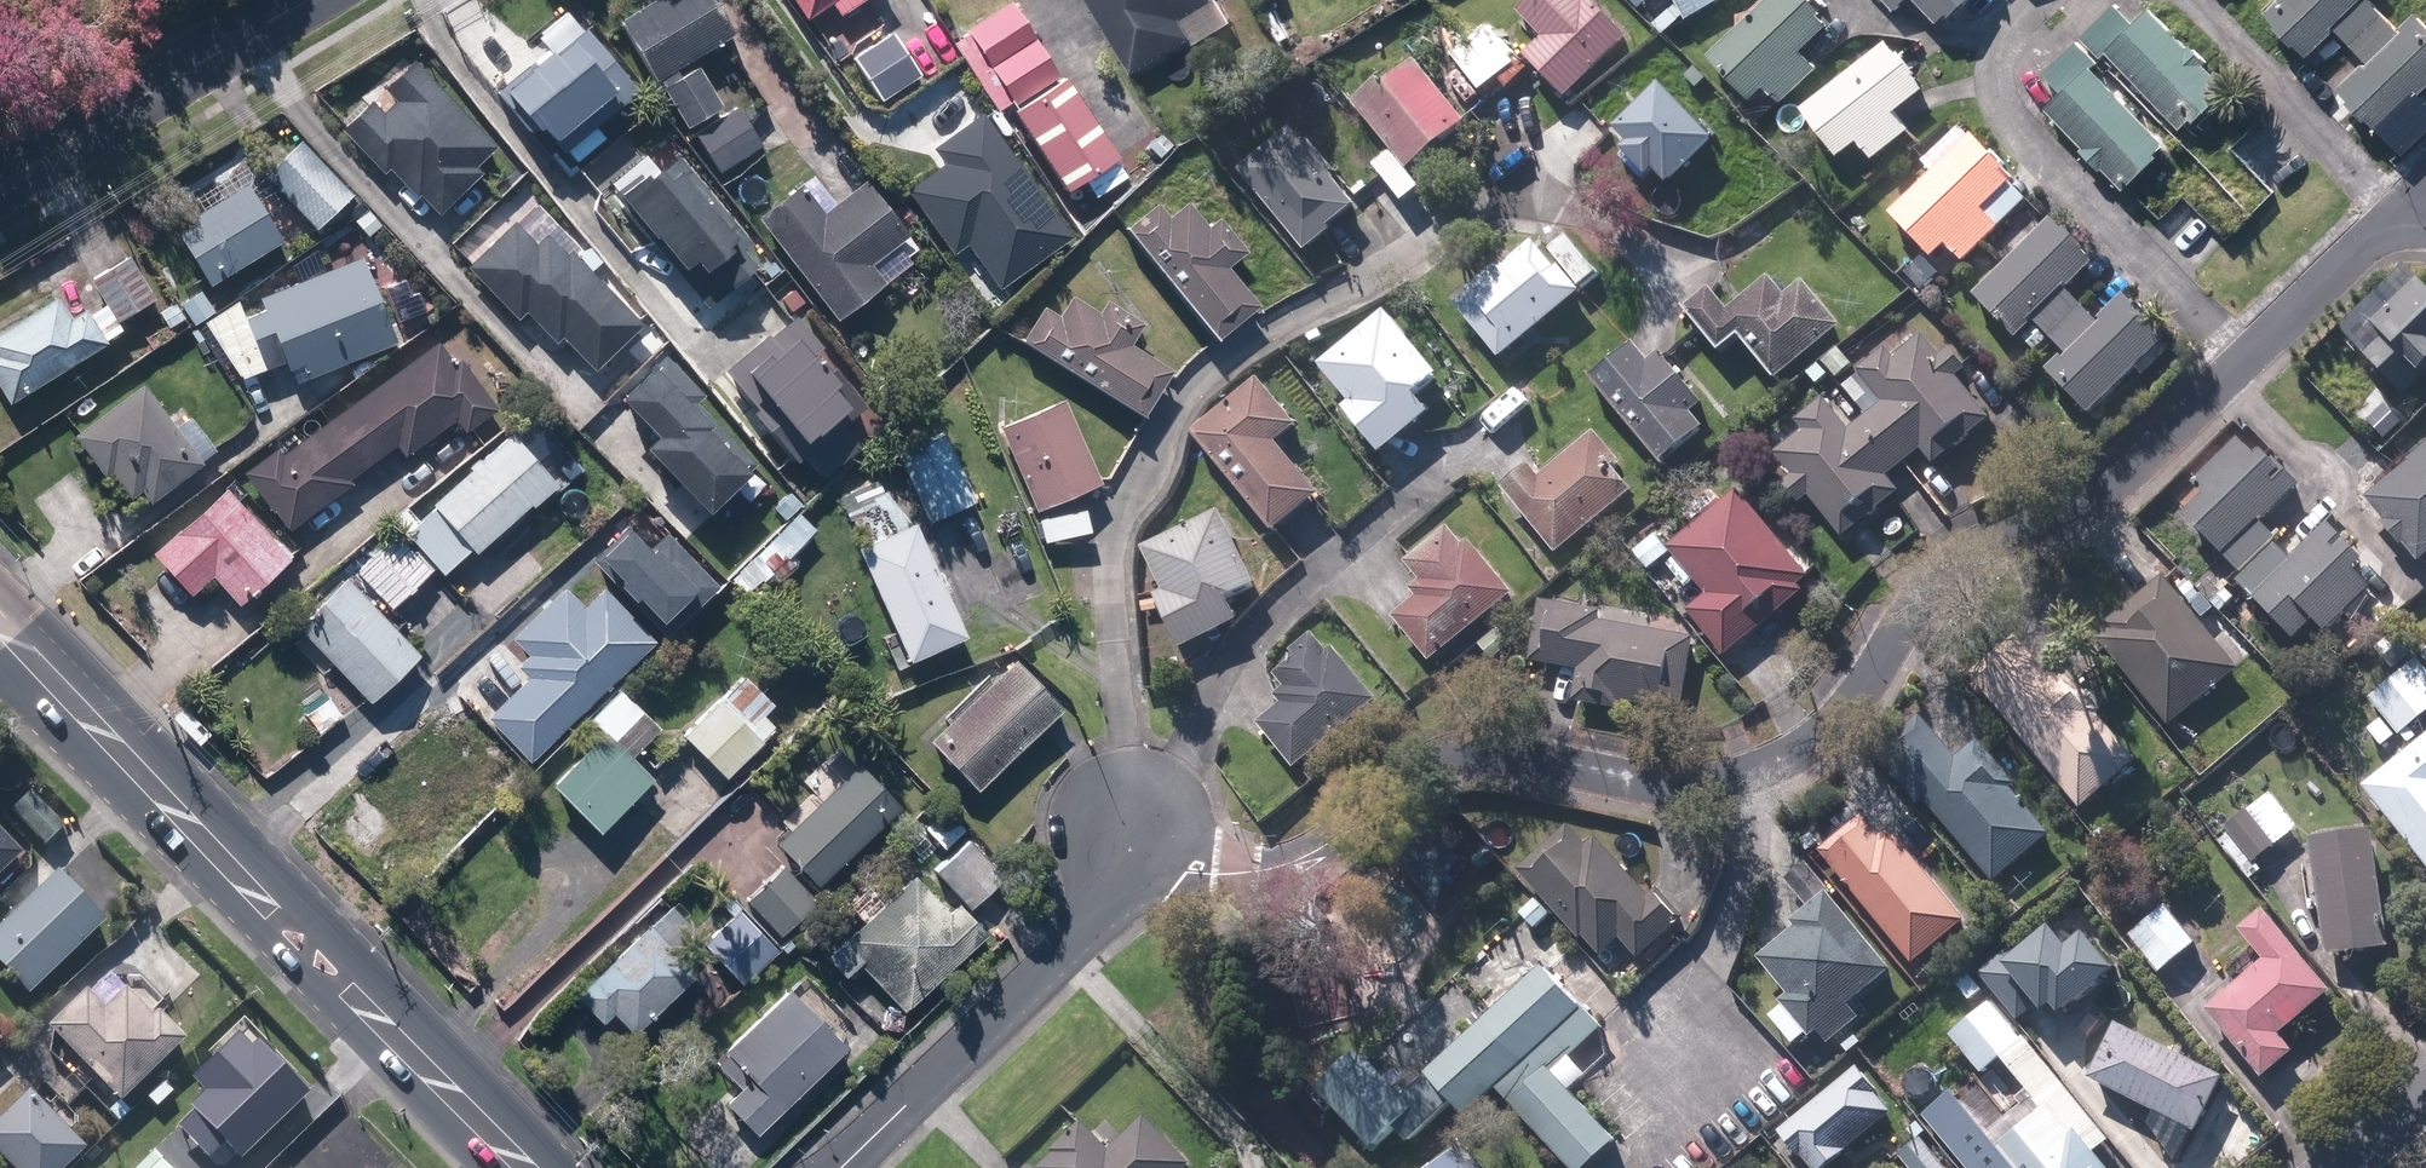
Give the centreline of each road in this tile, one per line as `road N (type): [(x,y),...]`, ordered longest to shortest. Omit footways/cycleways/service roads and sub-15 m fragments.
road 1 (residential): [(2245,362),(2077,517),(1974,557),(1930,595),(1846,710),(1812,742),(1765,768),(1729,784),(1679,785),(1500,755),(1451,763),(1384,799),(1306,856),(1236,873)]
road 2 (residential): [(1127,824),(1113,551),(1123,507),(1184,392),(1225,351),(1531,186)]
road 3 (residential): [(1127,824),(1158,808),(1208,699),(1283,597),(1482,440)]
road 4 (residential): [(2041,0),(2006,43),(2001,106),(2026,144),(2245,362)]
road 5 (residential): [(1117,882),(1097,918),(839,1167)]
road 6 (secondary): [(257,895),(0,626)]
road 7 (residential): [(305,0),(0,183)]
road 8 (residential): [(2401,215),(2194,0)]
road 9 (residential): [(2401,215),(2245,362)]
road 10 (secondary): [(524,1167),(373,1016)]
road 11 (secondary): [(257,895),(307,905),(354,955),(373,1016)]
road 12 (secondary): [(373,1016),(320,994),(267,939),(257,895)]
road 13 (residential): [(1236,873),(1175,888),(1117,882)]

